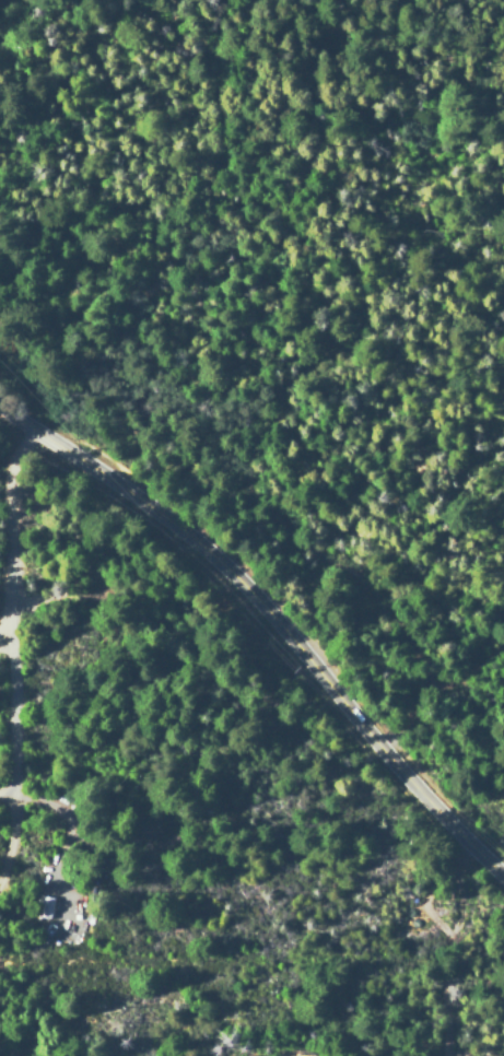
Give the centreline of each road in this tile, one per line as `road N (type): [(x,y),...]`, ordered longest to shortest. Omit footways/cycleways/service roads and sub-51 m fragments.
road 1 (secondary): [(503,878),(415,789),(262,602),(206,549),(0,409)]
road 2 (residential): [(0,879),(14,828),(16,754),(7,641),(10,416)]

